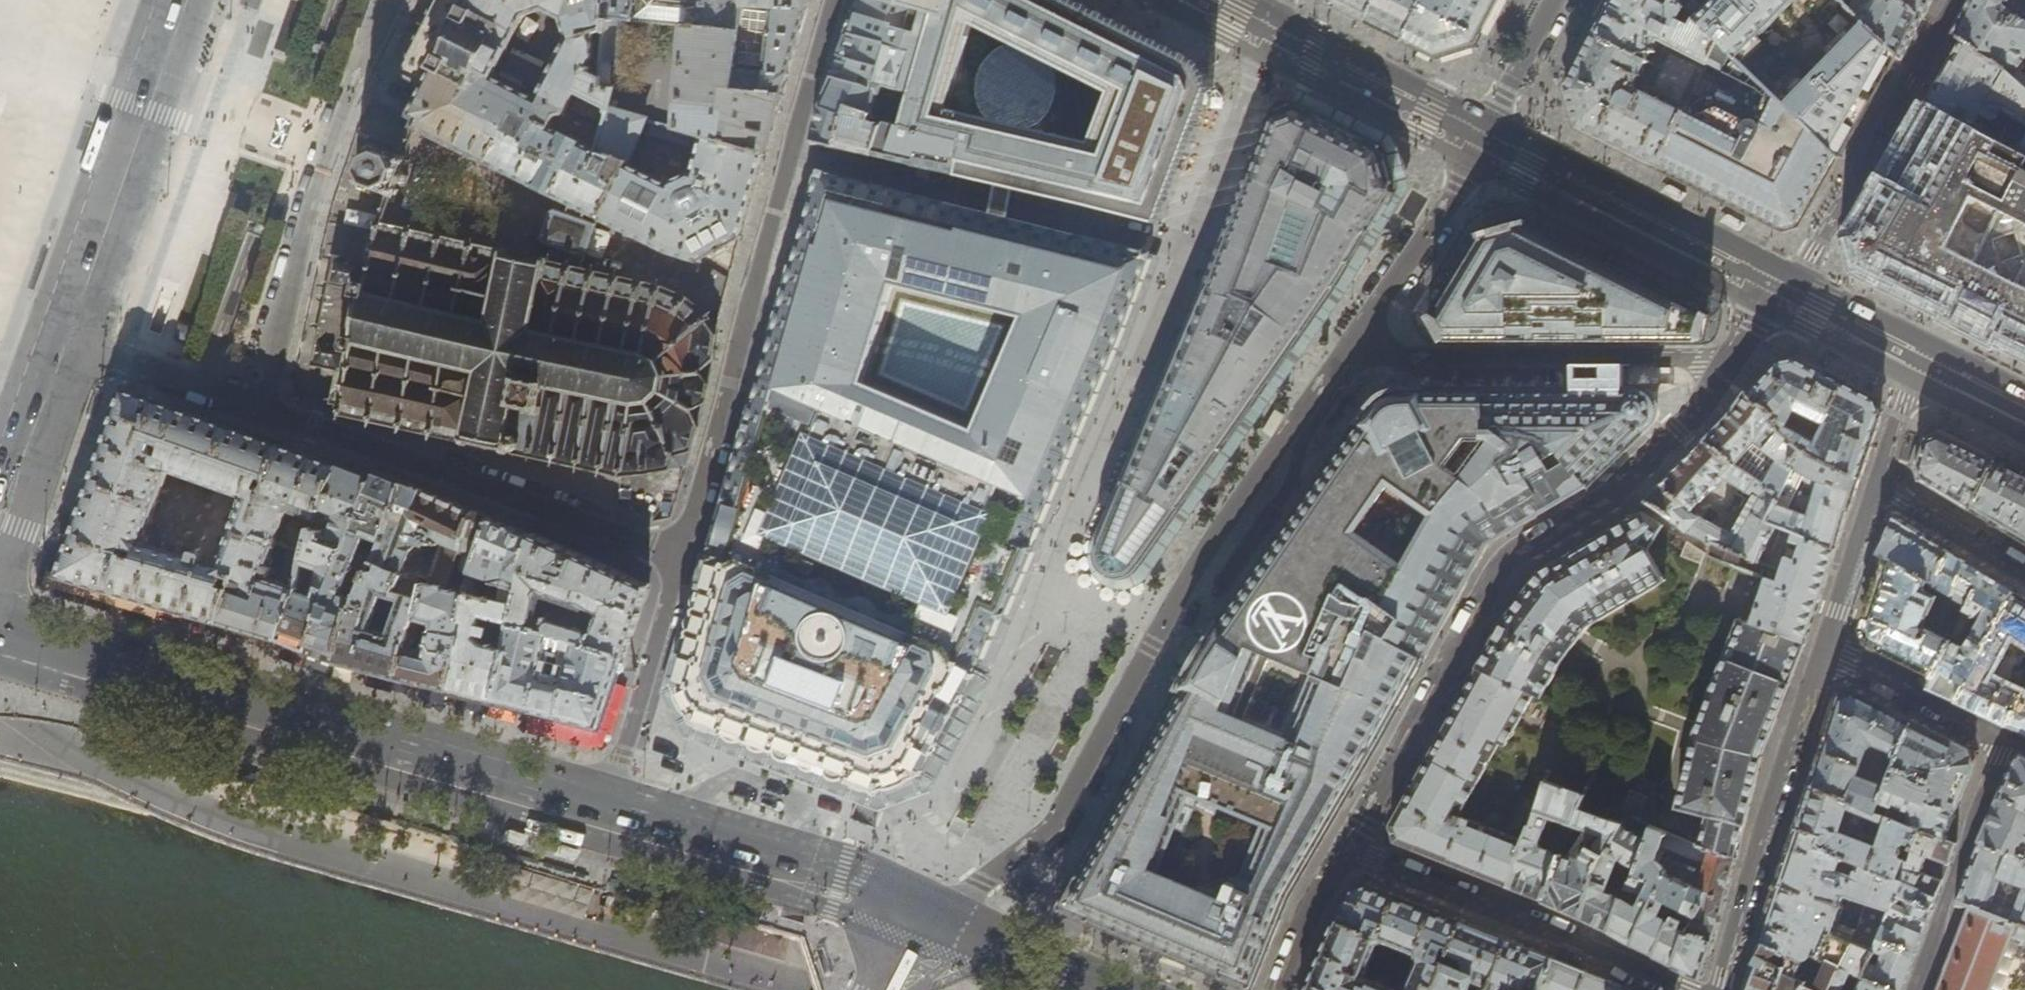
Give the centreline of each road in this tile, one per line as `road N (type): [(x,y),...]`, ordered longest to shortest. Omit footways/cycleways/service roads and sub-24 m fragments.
road 1 (residential): [(605,819),(683,547),(649,550),(257,407)]
road 2 (primary): [(0,639),(605,819)]
road 3 (residential): [(1279,989),(1350,849),(1684,989)]
road 4 (residential): [(1922,343),(1492,123)]
road 5 (residential): [(1913,989),(2004,739),(1823,646)]
road 6 (secondary): [(184,0),(63,343)]
road 7 (residential): [(1823,646),(1716,989)]
road 8 (primary): [(605,819),(920,918)]
road 9 (residential): [(1492,123),(1281,19)]
road 10 (secondary): [(63,343),(0,523)]
road 11 (primary): [(920,918),(1093,989)]
road 12 (residential): [(1874,488),(2024,573)]
road 13 (residential): [(1874,488),(1823,646)]
road 14 (residential): [(1922,343),(1874,488)]
road 15 (residential): [(63,343),(201,388)]
road 16 (residential): [(1492,123),(1557,0)]

